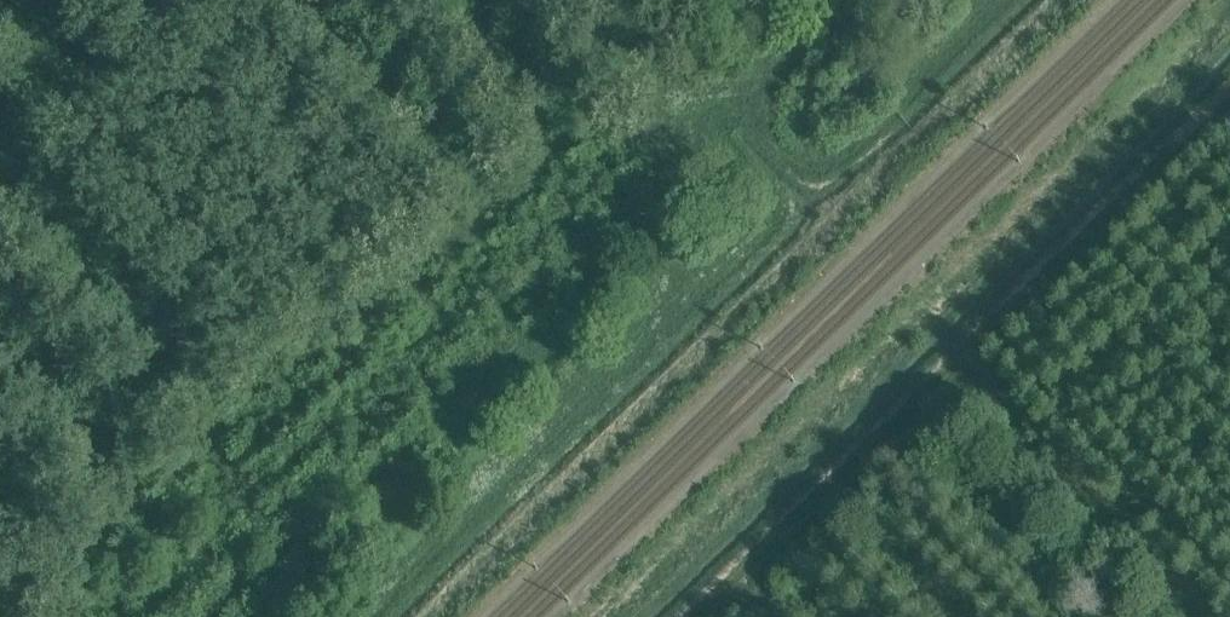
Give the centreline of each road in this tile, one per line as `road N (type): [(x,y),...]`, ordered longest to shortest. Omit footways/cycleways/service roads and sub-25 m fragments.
road 1 (track): [(364,616),(762,232),(768,210),(762,199),(706,148),(719,112),(742,106),(791,152),(835,156),(998,0)]
road 2 (track): [(426,616),(1057,0)]
road 3 (track): [(1229,17),(616,616)]
road 4 (track): [(1229,93),(690,616)]

